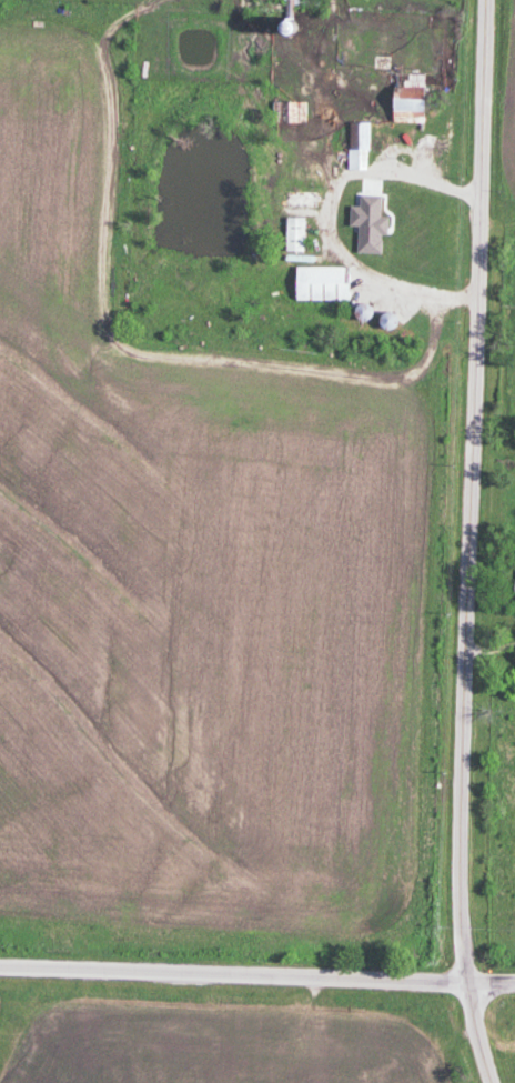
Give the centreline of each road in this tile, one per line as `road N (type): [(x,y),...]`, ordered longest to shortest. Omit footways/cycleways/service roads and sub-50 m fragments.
road 1 (secondary): [(492,1082),(466,979),(458,898),(493,0)]
road 2 (tertiary): [(514,980),(0,964)]

